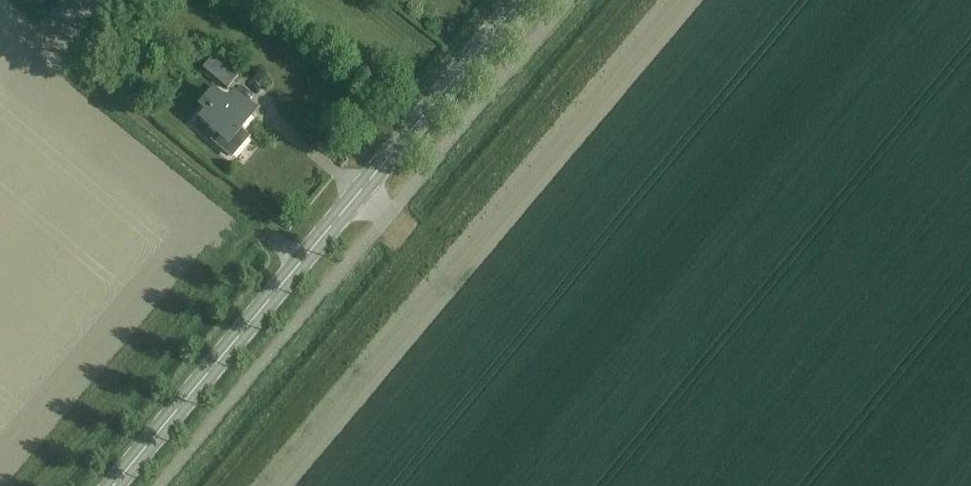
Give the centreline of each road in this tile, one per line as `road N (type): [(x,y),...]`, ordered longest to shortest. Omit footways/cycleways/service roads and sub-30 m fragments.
road 1 (tertiary): [(113,485),(521,0)]

